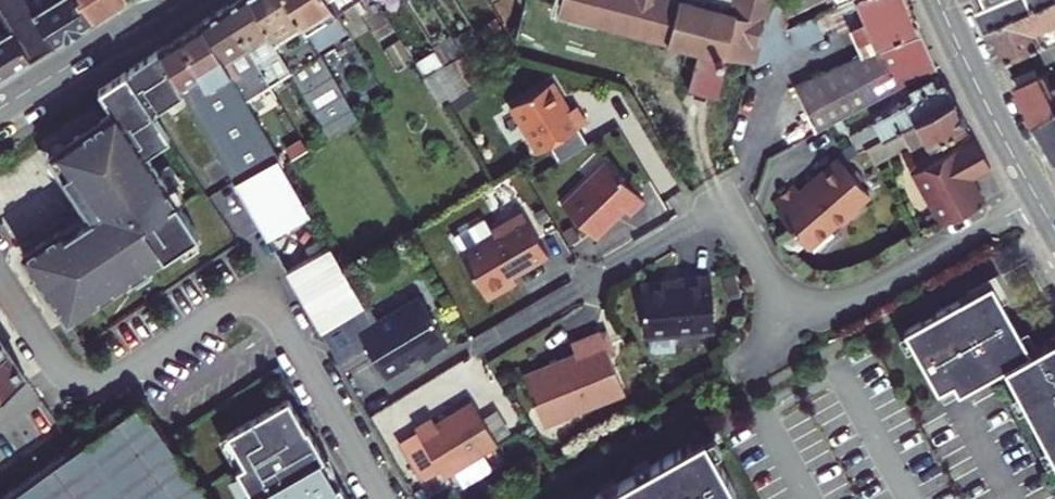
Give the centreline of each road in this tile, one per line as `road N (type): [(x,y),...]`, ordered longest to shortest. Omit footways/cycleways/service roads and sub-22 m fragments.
road 1 (residential): [(375,400),(705,217),(739,230),(778,291),(826,303),(874,287),(1037,198)]
road 2 (residential): [(0,280),(46,352),(87,376),(133,364),(229,303),(268,310),(382,498)]
road 3 (secondary): [(1037,198),(939,0)]
road 4 (residential): [(187,0),(0,108)]

